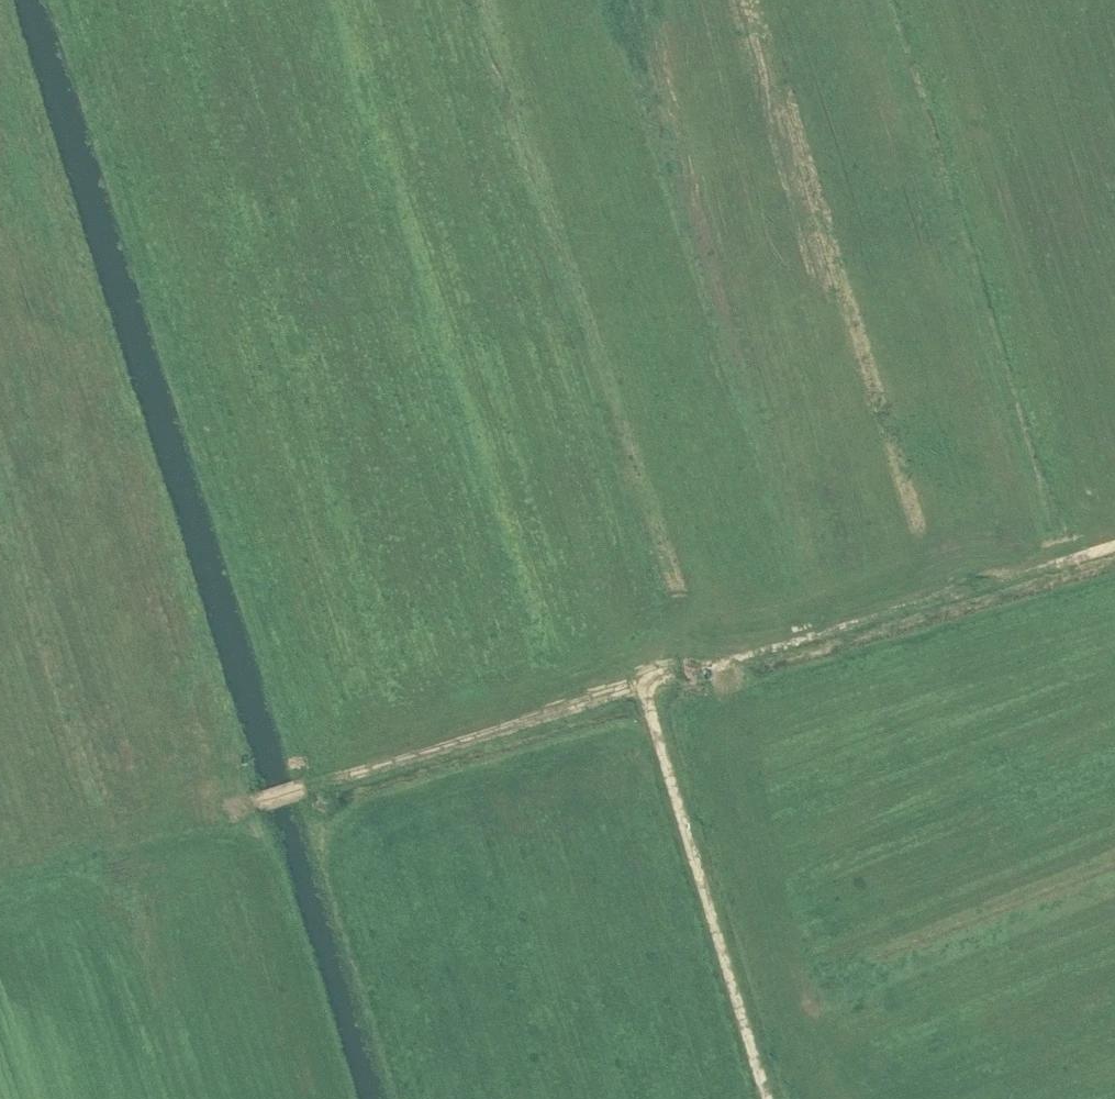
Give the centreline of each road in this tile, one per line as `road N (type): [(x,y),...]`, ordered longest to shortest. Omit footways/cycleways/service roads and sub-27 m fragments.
road 1 (track): [(769,1098),(650,691),(663,677),(1114,545)]
road 2 (track): [(650,691),(625,688),(253,803)]

